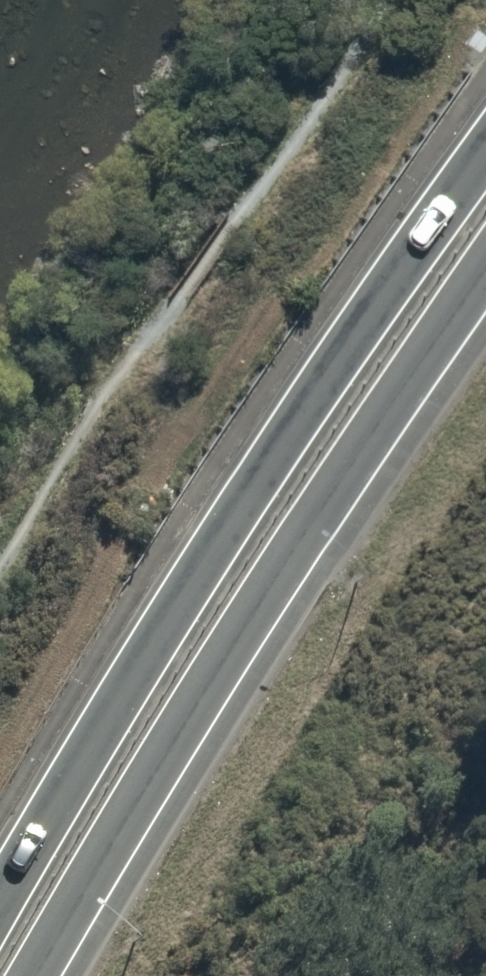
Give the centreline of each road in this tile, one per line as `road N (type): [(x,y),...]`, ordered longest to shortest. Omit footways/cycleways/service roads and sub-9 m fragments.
road 1 (secondary): [(0,889),(310,398),(485,149)]
road 2 (secondary): [(485,267),(33,975)]

